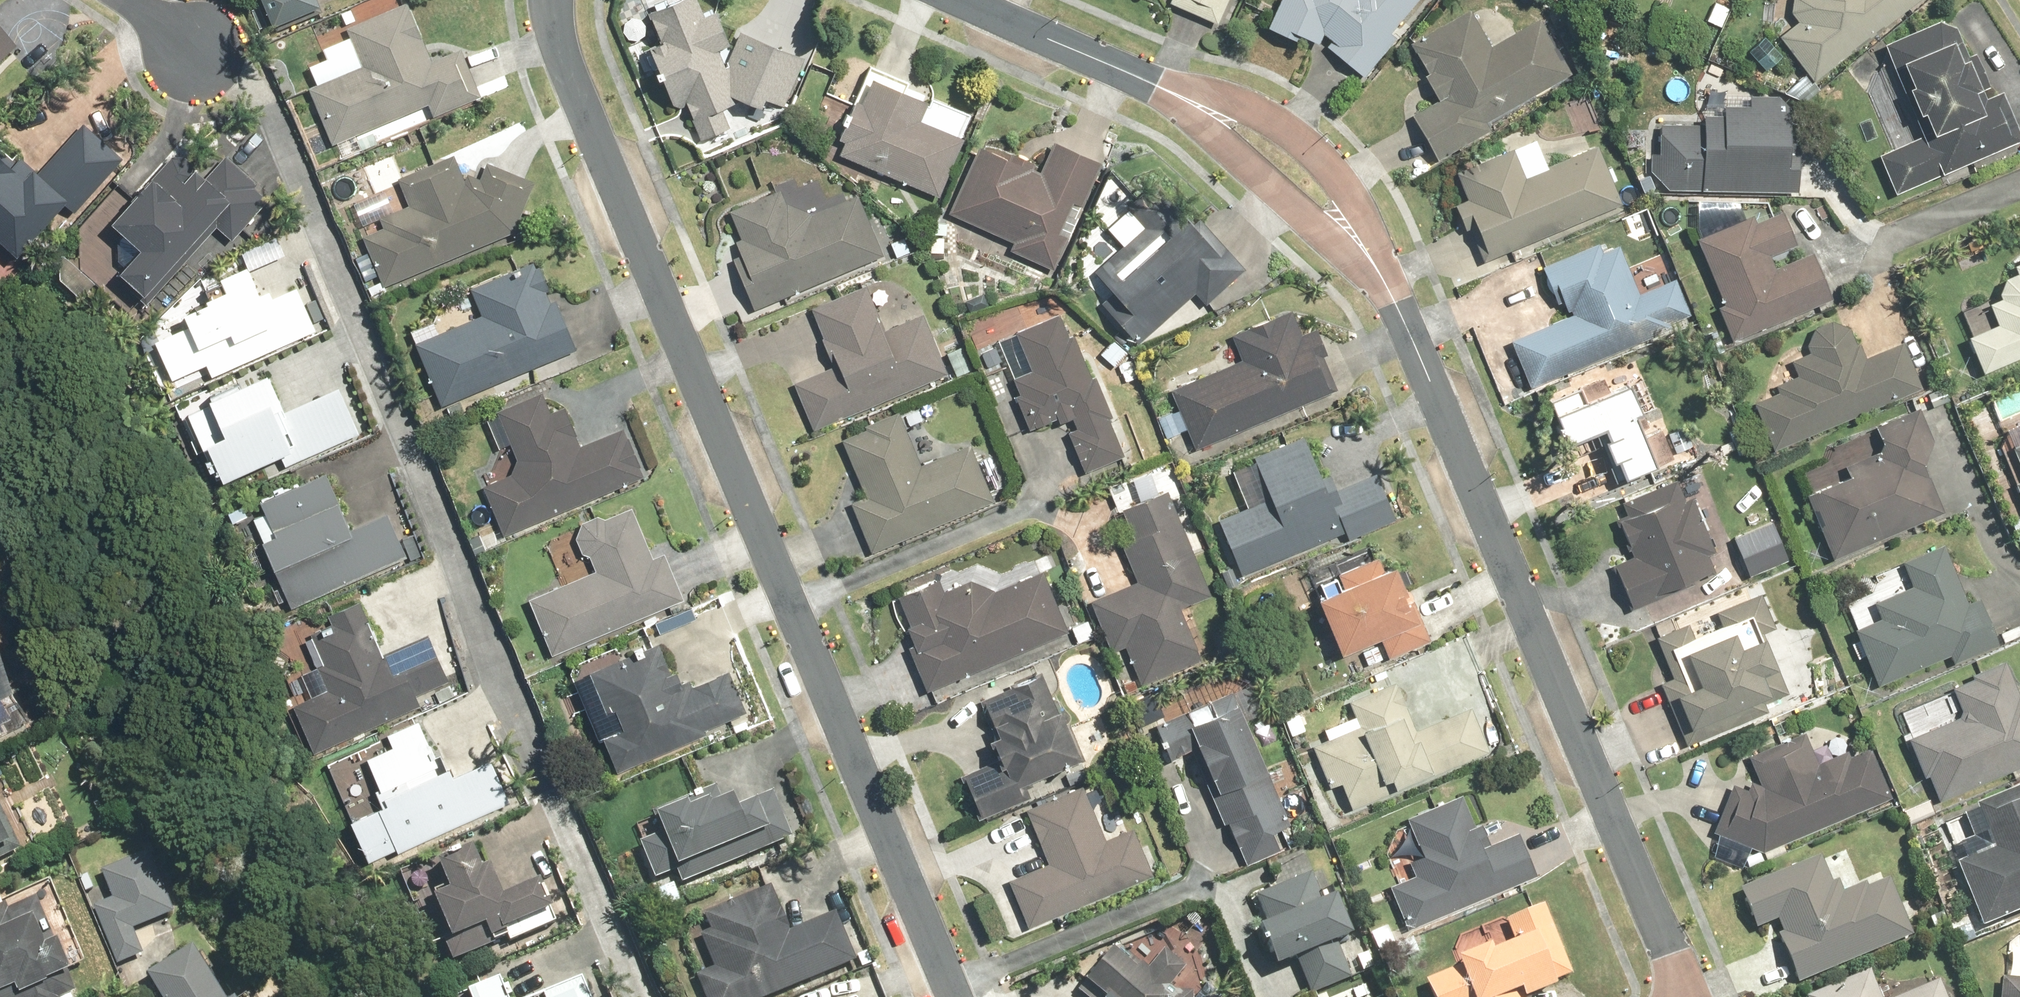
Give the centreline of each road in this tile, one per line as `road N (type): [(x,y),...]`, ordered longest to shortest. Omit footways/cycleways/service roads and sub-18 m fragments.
road 1 (residential): [(549,0),(567,76),(957,996)]
road 2 (residential): [(1397,306),(1681,996)]
road 3 (residential): [(1157,86),(1242,103),(1318,158),(1352,191),(1397,306)]
road 4 (residential): [(1397,306),(1157,86)]
road 5 (residential): [(957,0),(1157,86)]

